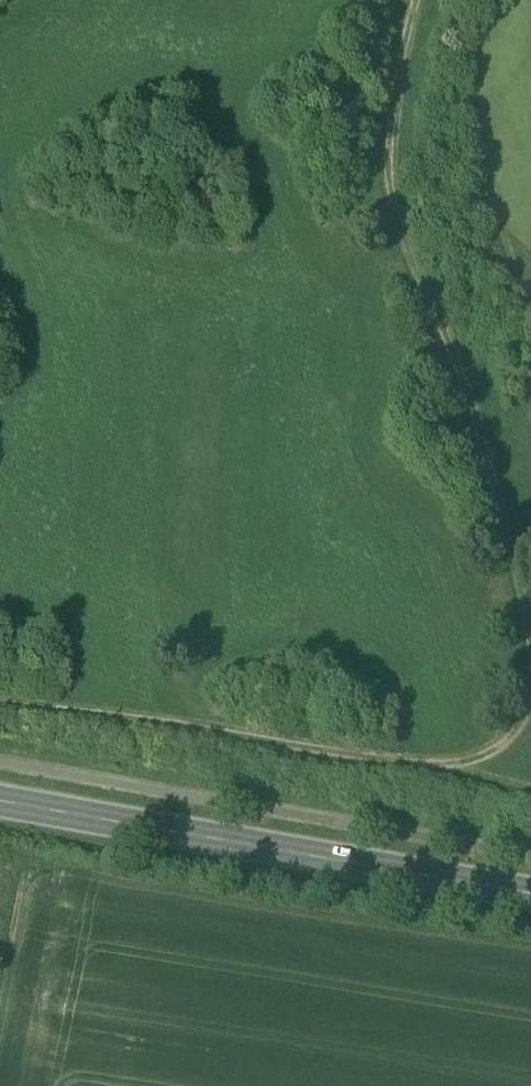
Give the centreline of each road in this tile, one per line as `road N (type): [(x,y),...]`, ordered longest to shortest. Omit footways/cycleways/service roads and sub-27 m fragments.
road 1 (track): [(530,650),(476,424),(388,188),(389,130),(414,0)]
road 2 (track): [(0,707),(440,762),(509,742),(530,708)]
road 3 (secondary): [(530,892),(0,800)]

